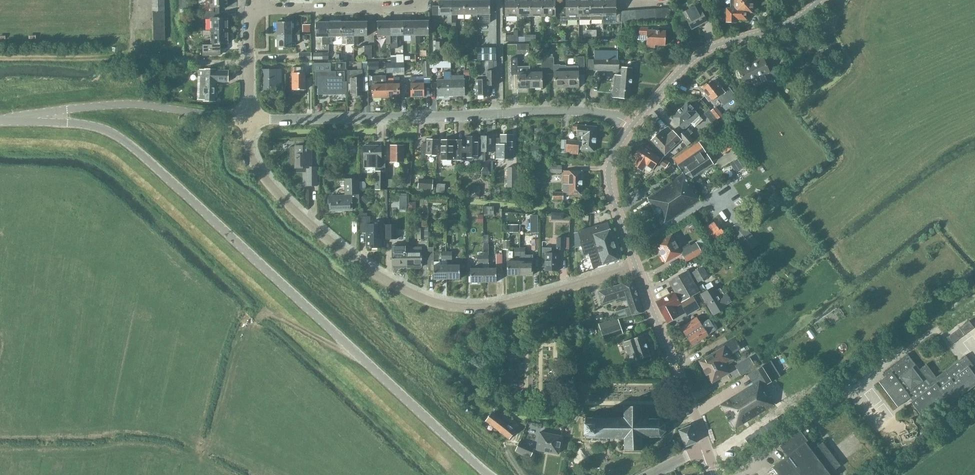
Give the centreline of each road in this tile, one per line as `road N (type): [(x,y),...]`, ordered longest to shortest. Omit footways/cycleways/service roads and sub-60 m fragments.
road 1 (tertiary): [(489,474),(124,139),(87,124),(3,121)]
road 2 (residential): [(636,266),(496,307),(431,302),(364,266),(286,202),(252,159),(249,118)]
road 3 (residential): [(631,126),(579,111),(249,118)]
road 4 (tertiary): [(631,126),(700,54),(778,29),(820,0)]
road 5 (tertiary): [(707,445),(636,266)]
road 6 (unclassified): [(181,110),(118,104),(3,121)]
road 7 (residential): [(251,8),(418,6),(422,0)]
road 8 (tertiary): [(636,266),(609,184),(631,126)]

